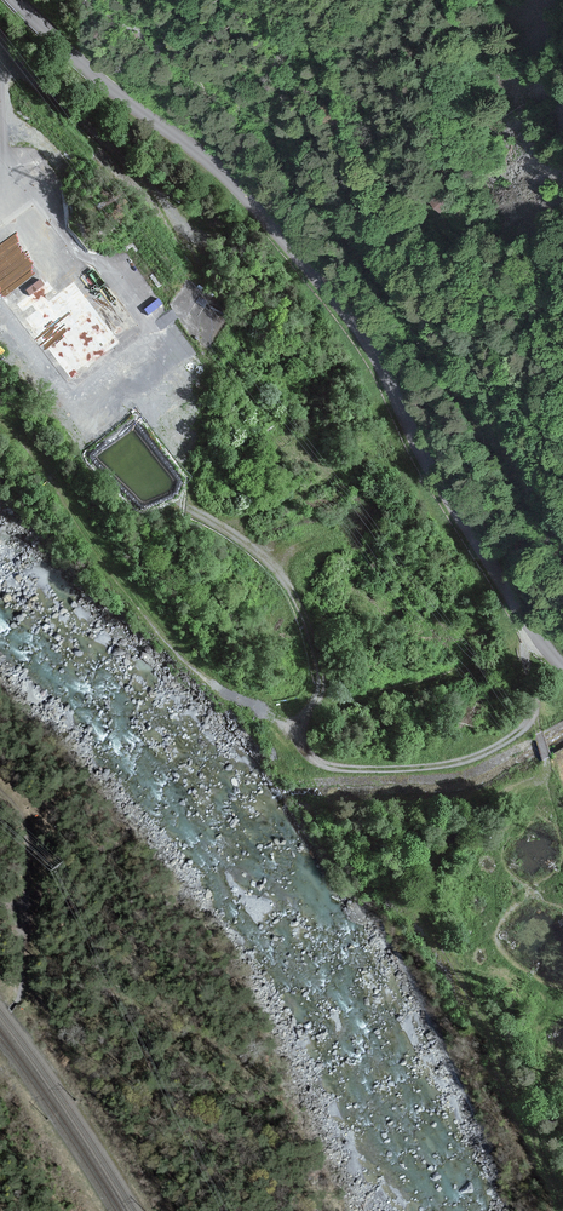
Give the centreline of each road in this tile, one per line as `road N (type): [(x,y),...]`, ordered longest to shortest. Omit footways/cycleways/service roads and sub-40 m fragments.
road 1 (tertiary): [(562,668),(432,476),(375,353),(348,315),(217,166),(109,89),(16,0)]
road 2 (track): [(534,635),(525,661),(535,710),(497,746),(427,766),(351,769),(308,760),(297,729),(314,693),(316,662),(298,609),(270,563),(187,507)]
road 3 (track): [(297,729),(254,701),(227,696),(158,628),(41,460),(0,422)]
road 4 (track): [(0,71),(30,78),(199,238)]
road 5 (track): [(3,217),(102,299),(172,310)]
road 6 (track): [(25,927),(27,821),(0,793)]
road 7 (track): [(0,1023),(20,998),(25,927),(0,899)]
road 8 (track): [(219,526),(336,475)]

